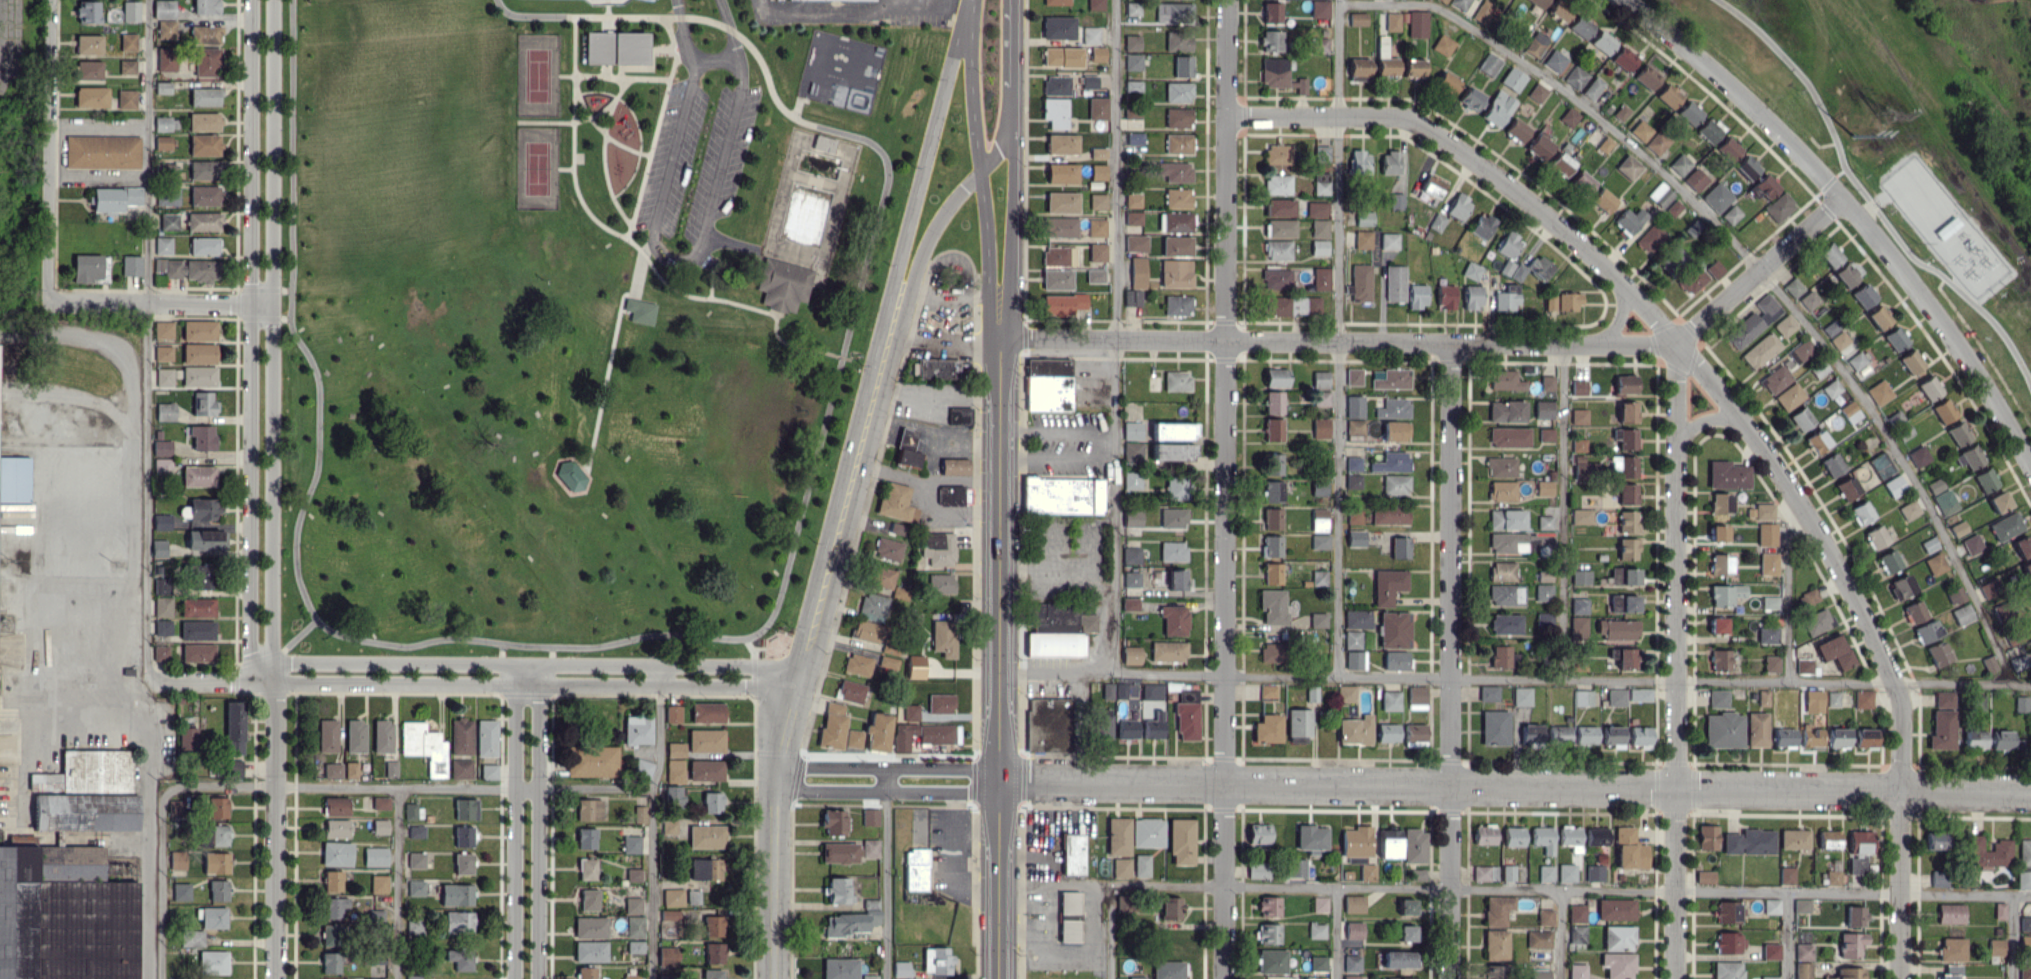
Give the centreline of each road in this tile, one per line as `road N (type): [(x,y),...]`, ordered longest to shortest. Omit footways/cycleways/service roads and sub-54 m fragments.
road 1 (residential): [(1226,117),(1406,119),(1479,161),(1555,220),(1675,345),(1805,513),(1900,694),(1902,792)]
road 2 (residential): [(1001,784),(2030,794)]
road 3 (residential): [(1227,0),(1224,978)]
road 4 (residential): [(255,0),(251,678)]
road 5 (residential): [(272,675),(275,0)]
road 6 (residential): [(1004,339),(1675,345)]
road 7 (residential): [(148,680),(284,673),(802,678)]
road 8 (secondary): [(1004,339),(999,978)]
road 9 (residential): [(1452,343),(1450,978)]
road 10 (residential): [(1675,345),(1672,978)]
road 11 (residential): [(2030,462),(1937,315),(1842,204),(1629,0)]
road 12 (tertiary): [(965,13),(866,391),(860,446)]
road 13 (tertiary): [(860,446),(916,267),(941,215),(1000,148),(1016,109)]
road 14 (tertiary): [(860,446),(773,792)]
road 15 (secondary): [(965,13),(989,290),(1004,339)]
road 16 (residential): [(511,675),(510,978)]
road 17 (residential): [(543,978),(544,675)]
road 18 (residential): [(272,675),(272,978)]
road 19 (residential): [(52,0),(49,301)]
road 20 (secondary): [(1004,339),(1016,109)]
road 21 (residential): [(773,792),(1000,795)]
road 22 (residential): [(1001,770),(777,767)]
road 23 (residential): [(49,301),(273,301)]
road 24 (residential): [(1675,345),(1842,204)]
road 25 (residential): [(1902,792),(1901,978)]
road 26 (tertiary): [(773,792),(772,978)]

